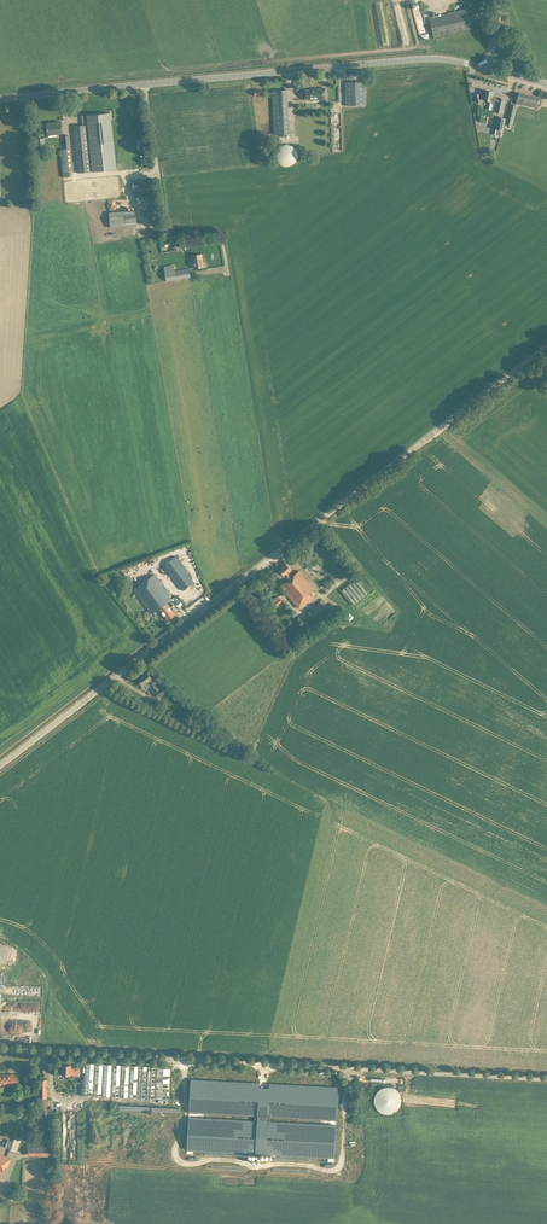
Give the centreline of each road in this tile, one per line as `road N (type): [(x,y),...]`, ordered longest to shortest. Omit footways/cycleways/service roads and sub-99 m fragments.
road 1 (unclassified): [(0,765),(546,345)]
road 2 (unclassified): [(546,1079),(0,1049)]
road 3 (unclassified): [(0,99),(423,59),(487,68)]

